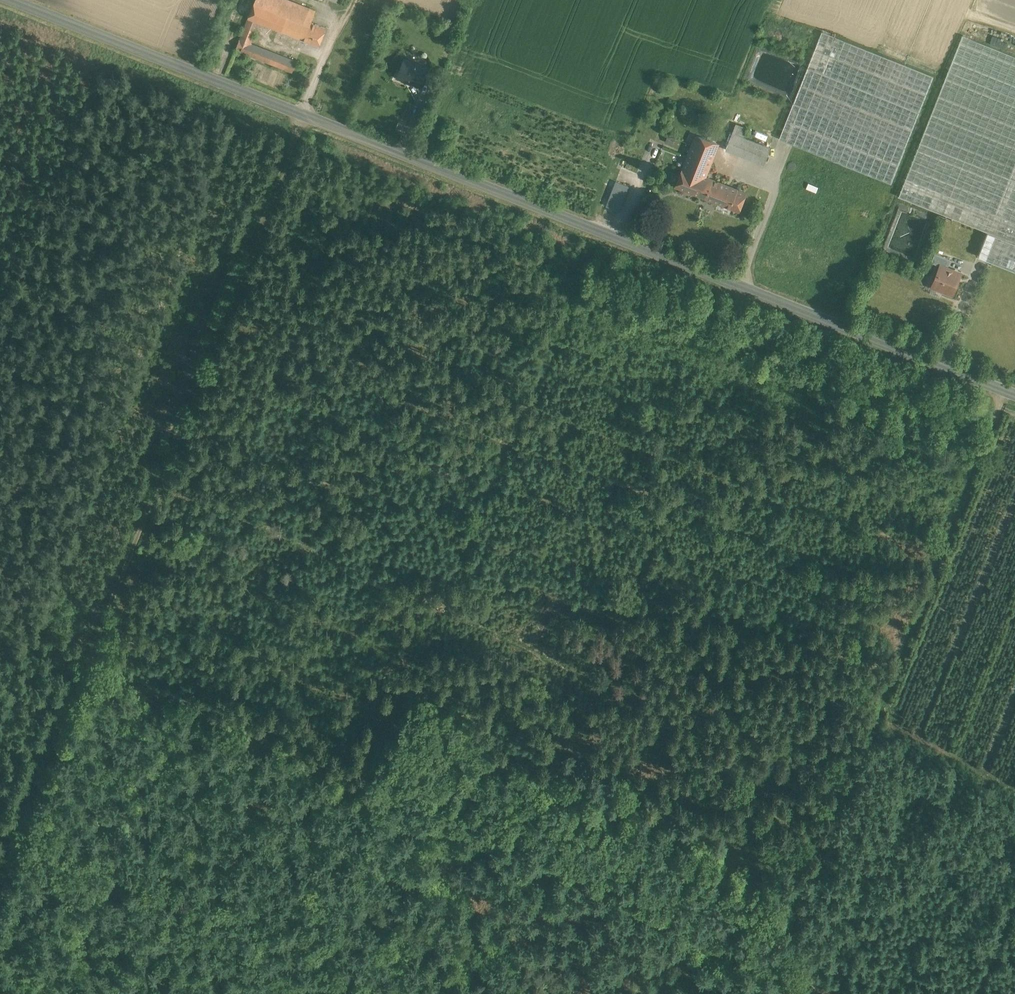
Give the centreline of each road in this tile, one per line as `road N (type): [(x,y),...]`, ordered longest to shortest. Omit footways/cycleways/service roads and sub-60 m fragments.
road 1 (unclassified): [(18,0),(1014,394)]
road 2 (track): [(0,640),(864,993)]
road 3 (track): [(316,118),(0,875)]
road 4 (track): [(1014,400),(768,993)]

